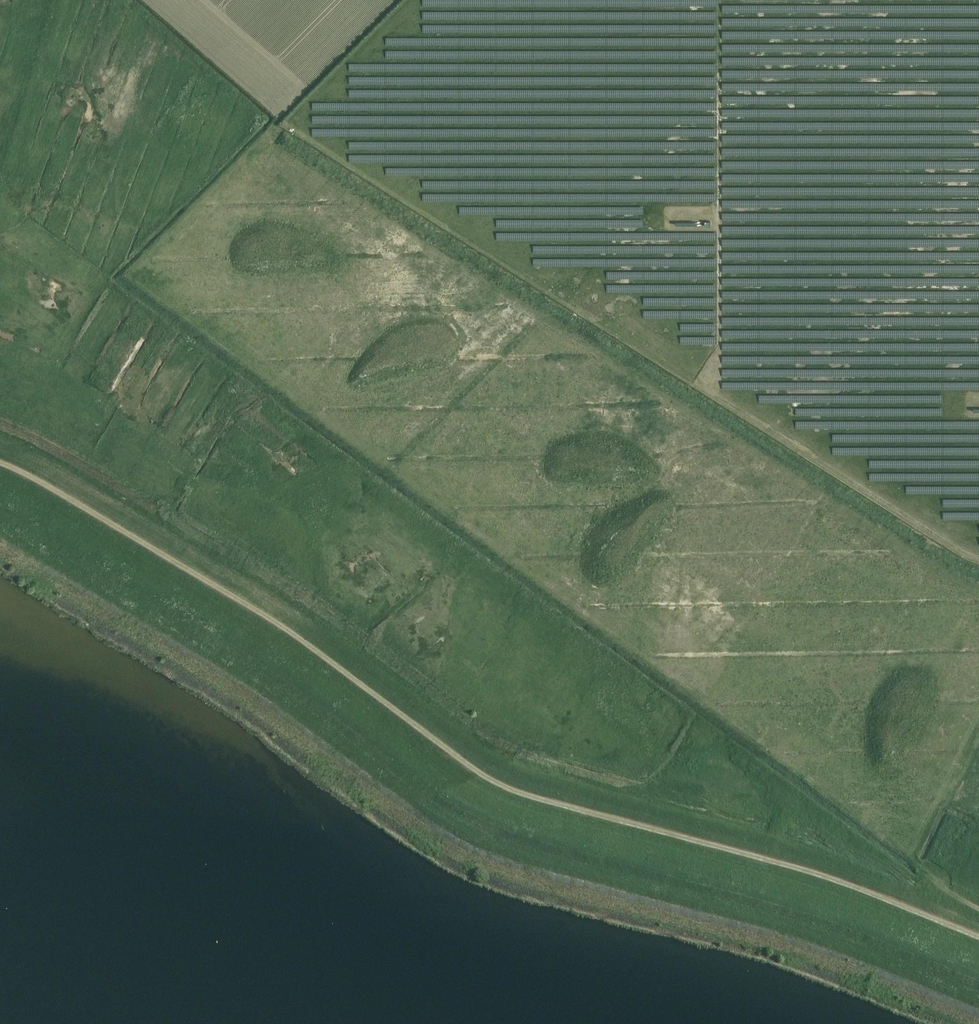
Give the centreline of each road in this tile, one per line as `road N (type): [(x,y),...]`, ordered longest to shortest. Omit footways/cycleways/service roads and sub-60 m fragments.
road 1 (track): [(0,463),(272,621),(504,787),(816,874),(978,937)]

